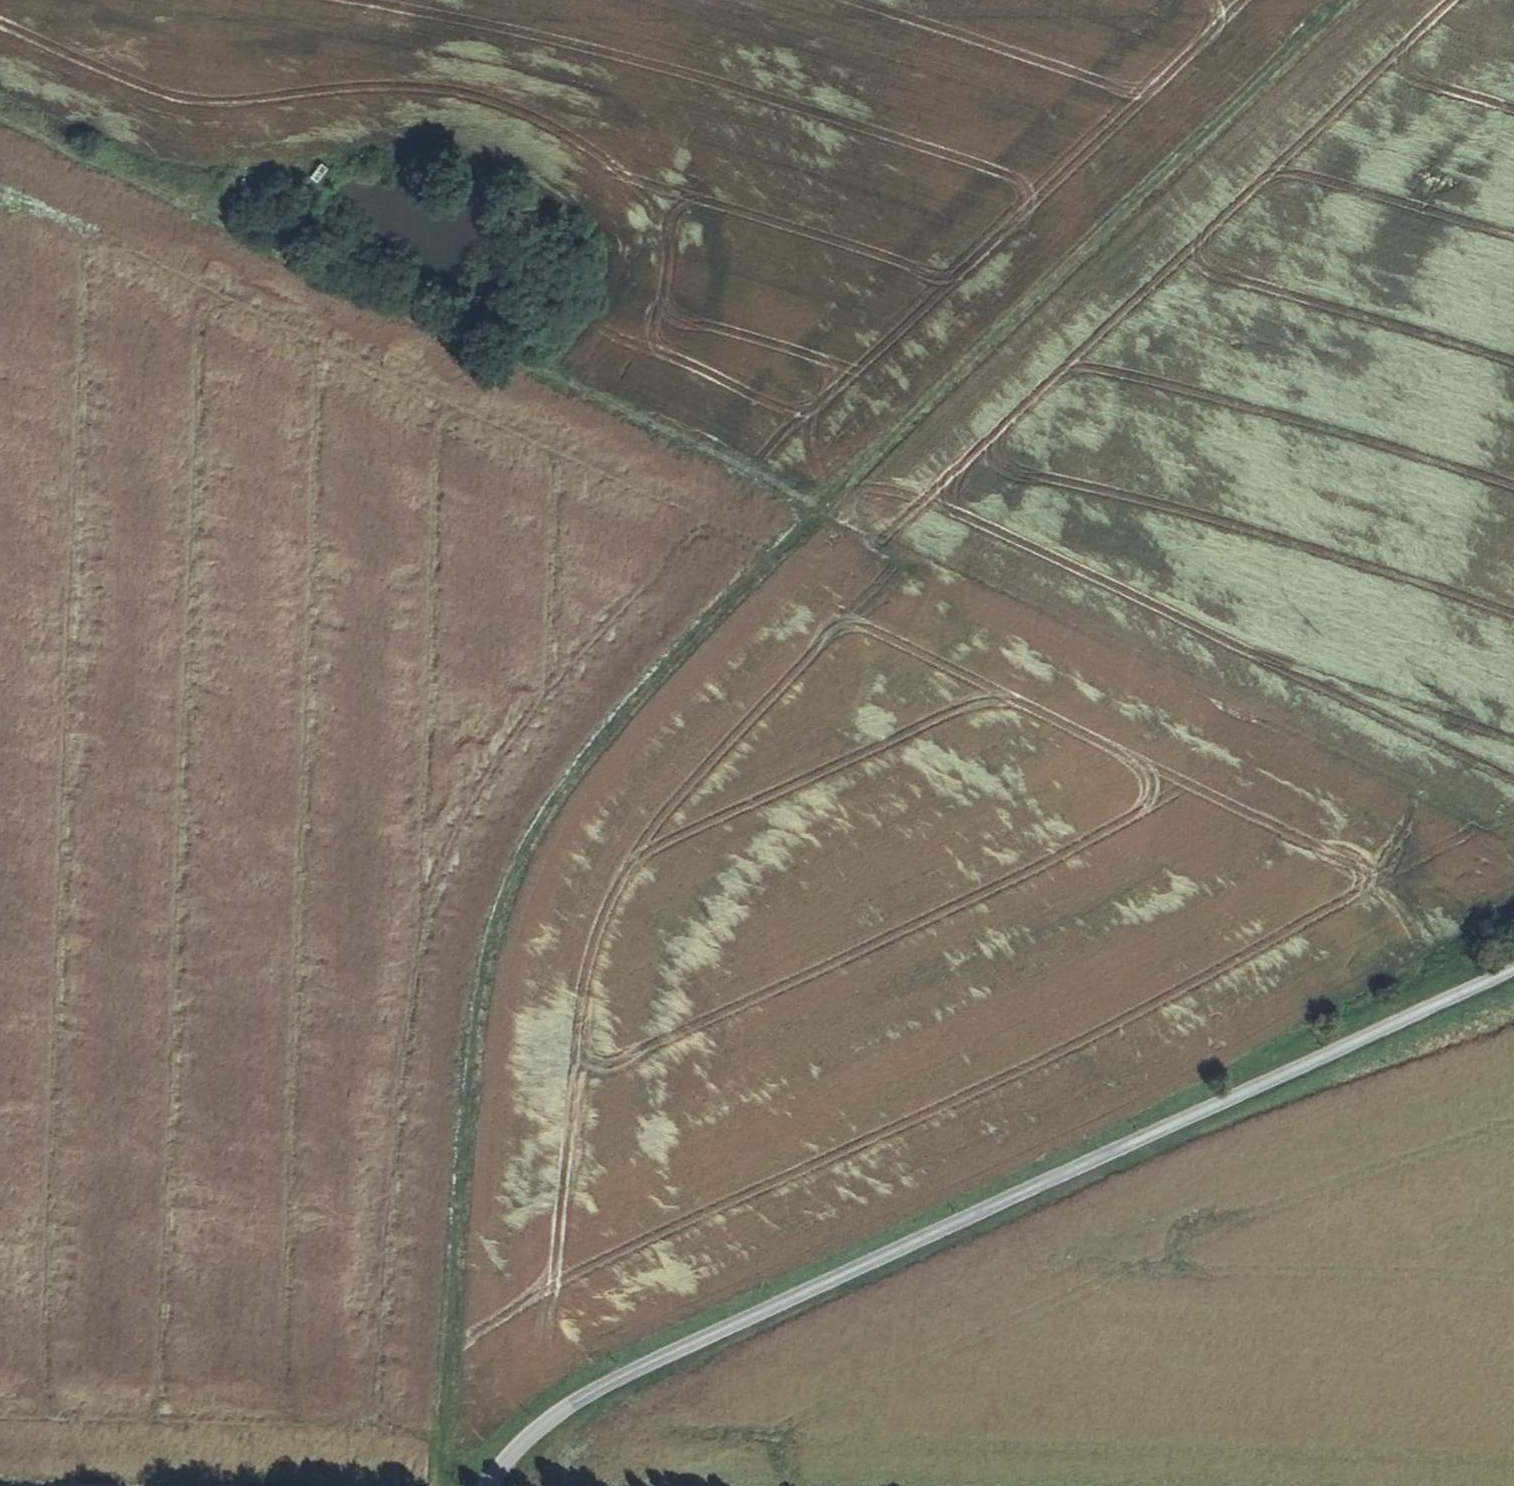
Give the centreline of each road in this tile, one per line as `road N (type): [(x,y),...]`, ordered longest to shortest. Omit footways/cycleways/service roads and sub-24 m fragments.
road 1 (track): [(1339,0),(652,660),(525,827),(494,894),(460,1099),(429,1485)]
road 2 (unclassified): [(476,1485),(526,1409),(962,1197),(1513,947)]

